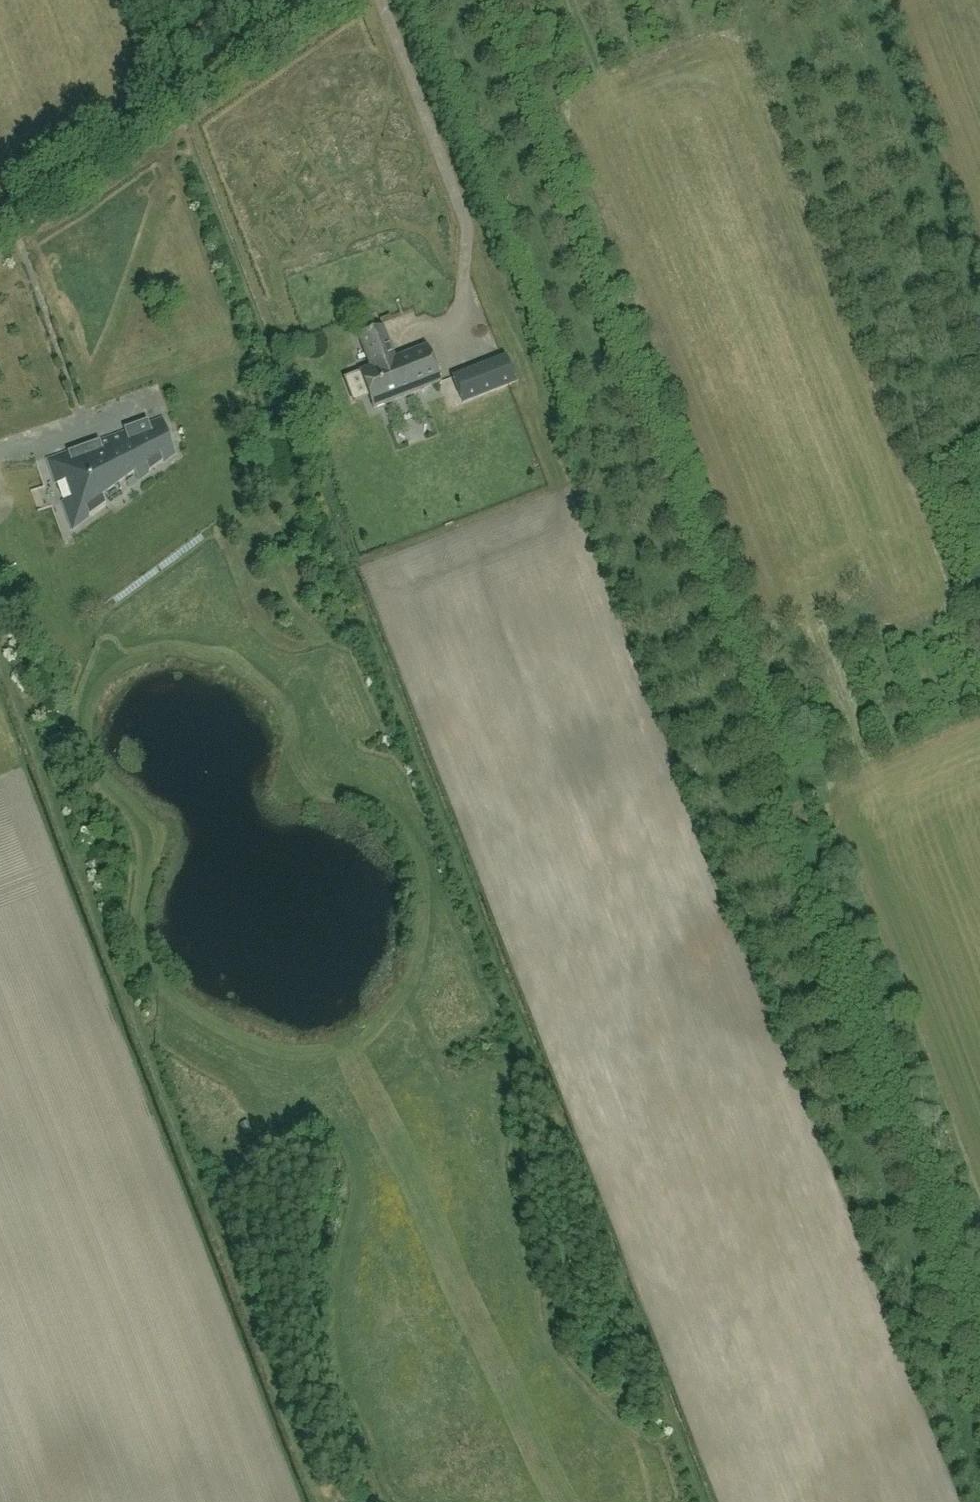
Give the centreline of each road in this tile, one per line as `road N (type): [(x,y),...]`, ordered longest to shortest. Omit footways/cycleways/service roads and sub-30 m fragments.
road 1 (unclassified): [(0,224),(319,0)]

